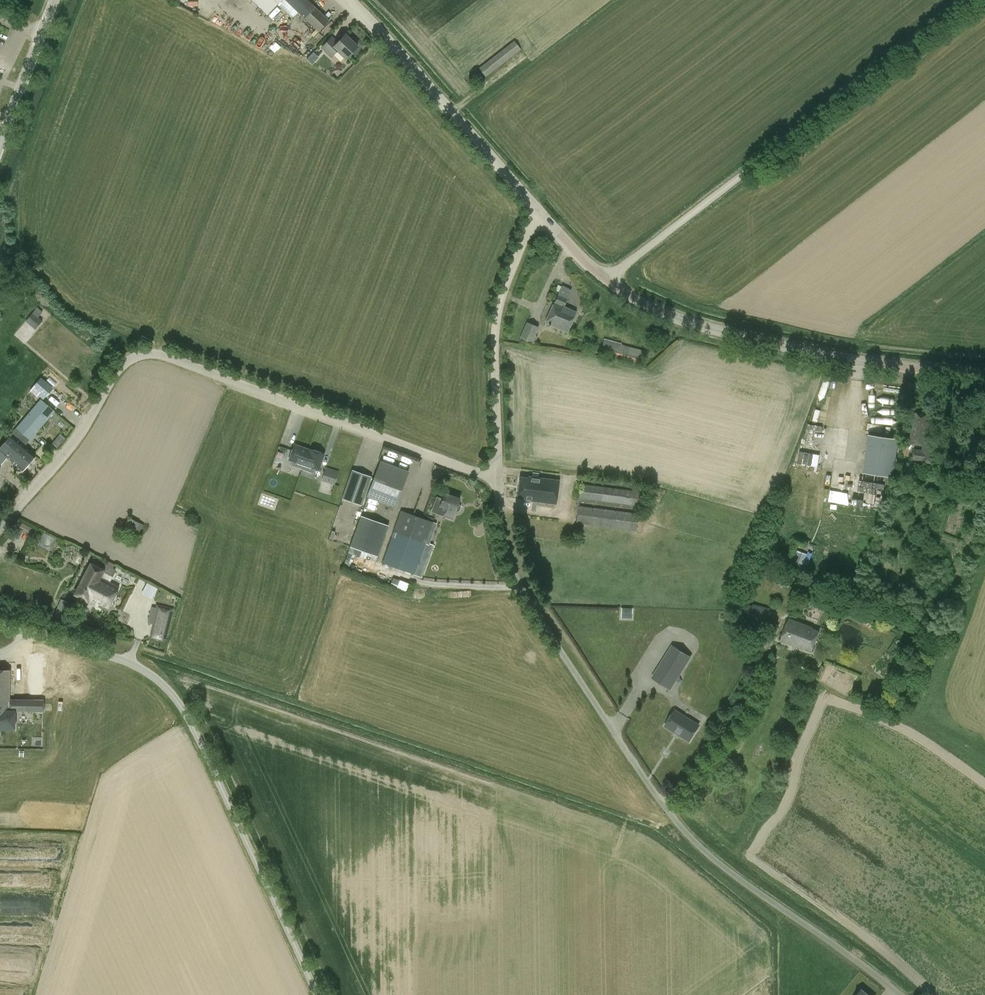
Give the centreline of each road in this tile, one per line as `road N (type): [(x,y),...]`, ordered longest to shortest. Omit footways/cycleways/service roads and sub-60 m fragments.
road 1 (unclassified): [(900,994),(729,872),(677,823),(521,591),(507,558),(498,480)]
road 2 (unclassified): [(0,525),(76,440),(118,370),(144,353),(498,480)]
road 3 (unclassified): [(316,994),(169,690),(131,663),(0,627)]
road 4 (unclassified): [(606,280),(965,0)]
road 5 (unclassified): [(984,376),(720,333),(639,304),(606,280)]
road 6 (unclassified): [(540,214),(348,0)]
road 7 (unclassified): [(498,480),(495,318),(540,214)]

